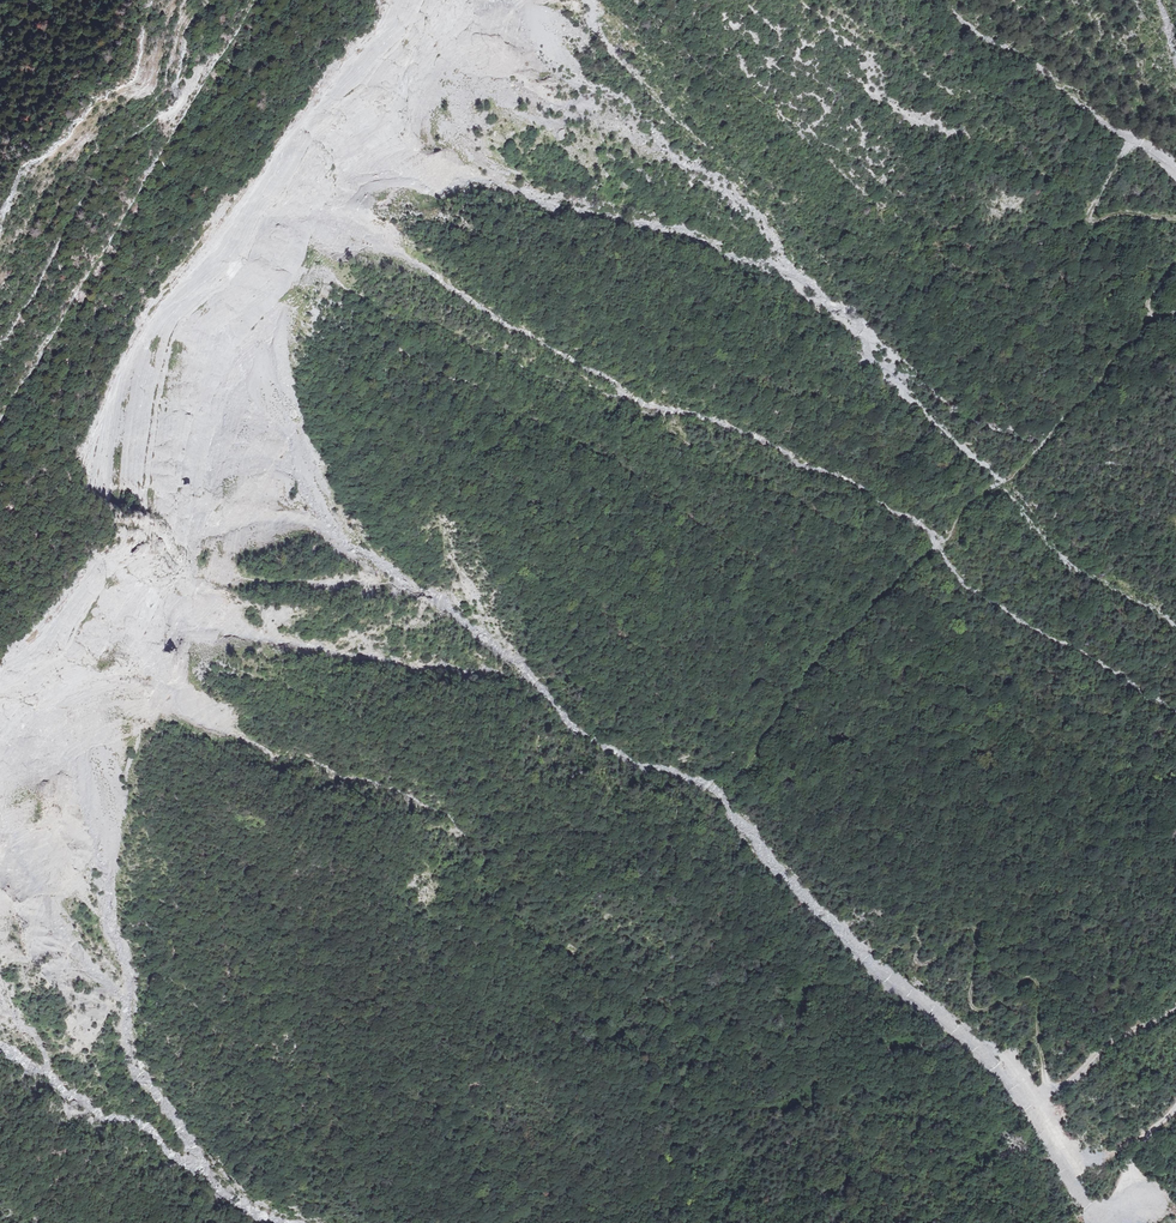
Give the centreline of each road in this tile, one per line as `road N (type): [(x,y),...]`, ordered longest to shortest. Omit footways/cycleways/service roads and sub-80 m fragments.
road 1 (track): [(1175,1007),(1114,1038),(1075,1080),(1054,1088),(1039,1045),(1037,980),(1026,977),(987,1009),(975,1010),(974,924),(917,968),(917,936)]
road 2 (track): [(1151,313),(1020,470),(971,499),(939,546)]

